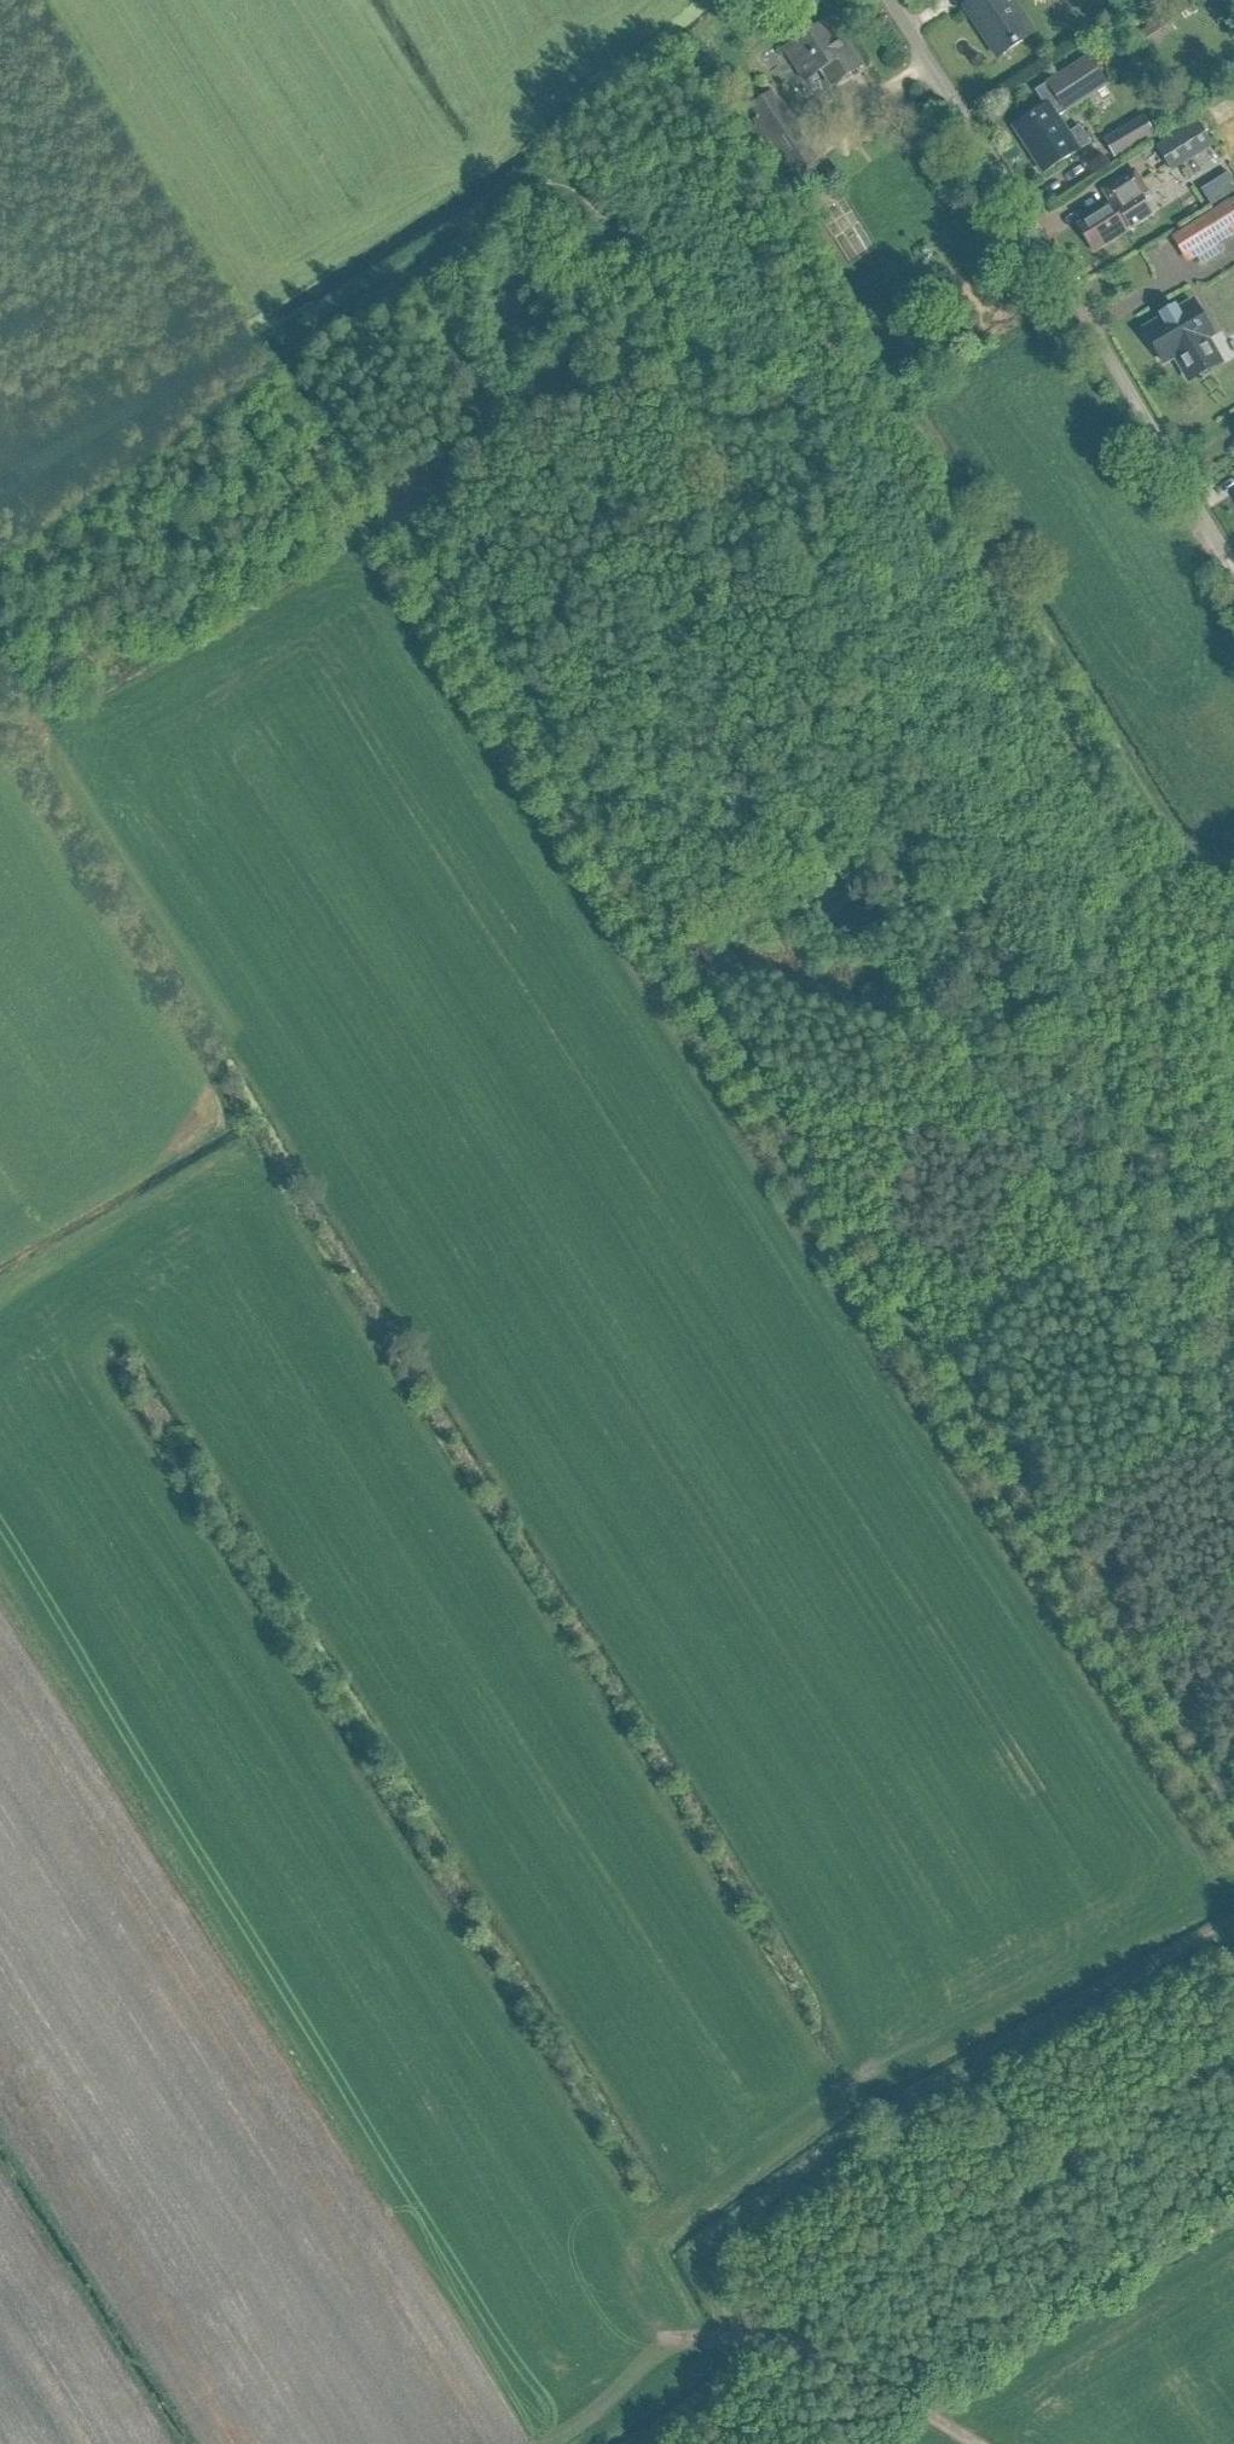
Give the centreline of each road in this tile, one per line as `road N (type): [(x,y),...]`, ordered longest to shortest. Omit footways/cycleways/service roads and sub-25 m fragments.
road 1 (track): [(7,0),(339,513),(395,554),(1233,1845)]
road 2 (track): [(0,507),(559,172),(536,141)]
road 3 (unclassified): [(1233,571),(890,0)]
road 4 (track): [(978,2443),(814,2351),(752,2337),(657,2337)]

